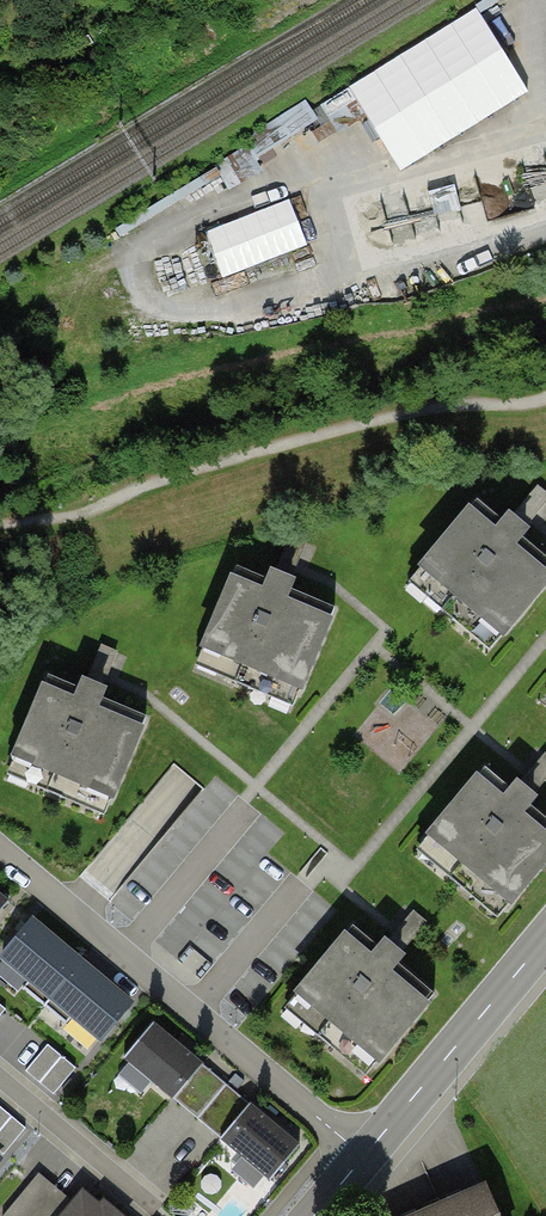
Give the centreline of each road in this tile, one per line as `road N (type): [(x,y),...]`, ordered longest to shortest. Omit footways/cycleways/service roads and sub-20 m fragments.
road 1 (track): [(0,526),(62,520),(161,479),(413,413),(545,403)]
road 2 (residential): [(365,1156),(0,856)]
road 3 (residential): [(365,1156),(545,938)]

